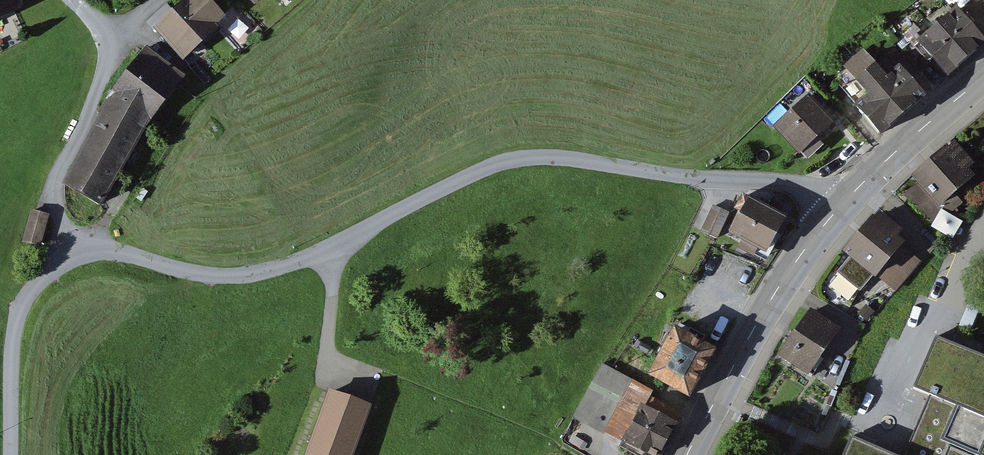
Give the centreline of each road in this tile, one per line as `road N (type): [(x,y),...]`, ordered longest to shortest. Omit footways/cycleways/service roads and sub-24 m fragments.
road 1 (residential): [(836,212),(797,185),(525,158),(462,179),(265,273),(218,277),(114,250),(72,255),(38,281),(13,330),(11,454)]
road 2 (tertiary): [(836,212),(774,294),(687,454)]
road 3 (tertiary): [(983,77),(836,212)]

